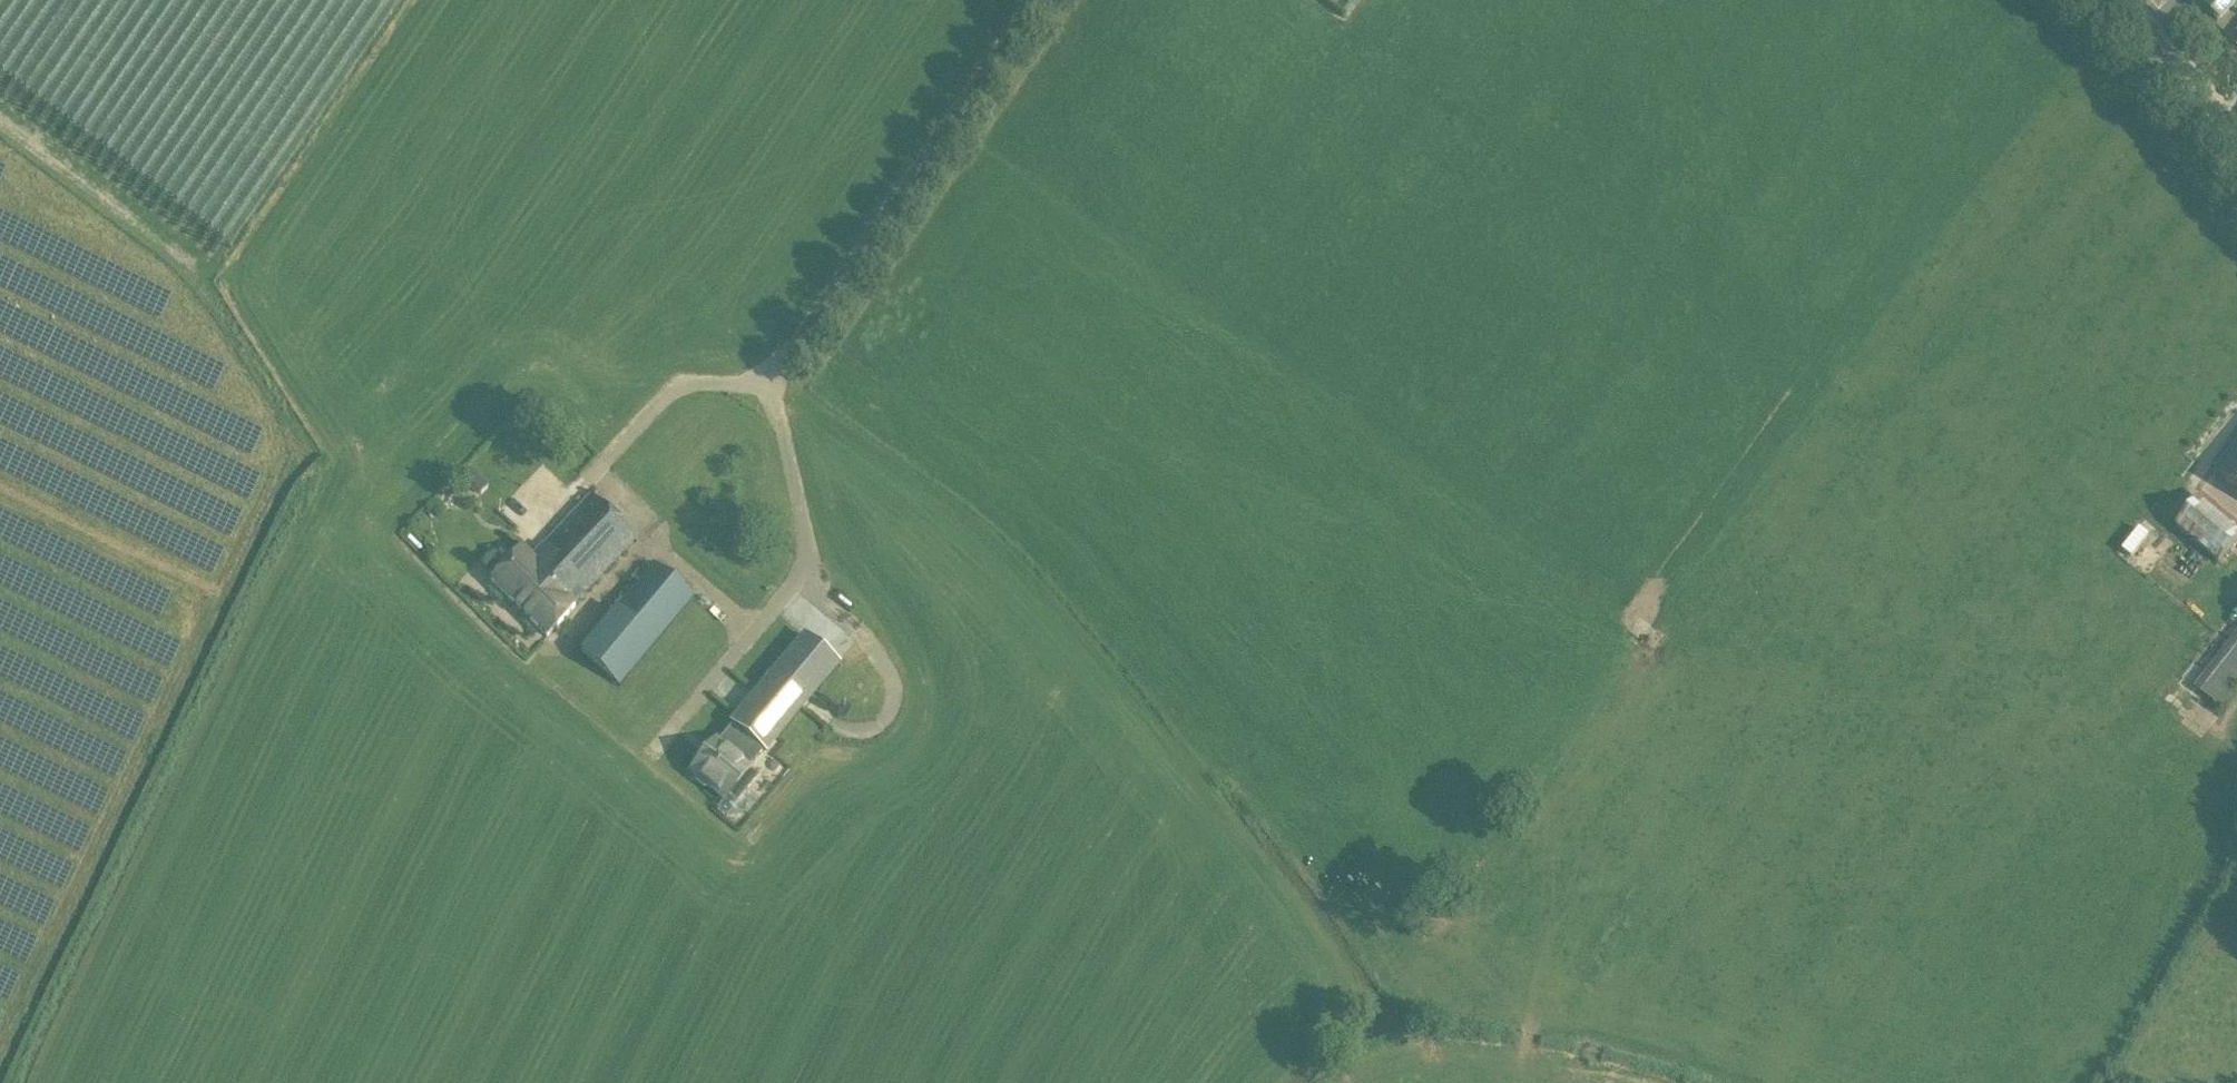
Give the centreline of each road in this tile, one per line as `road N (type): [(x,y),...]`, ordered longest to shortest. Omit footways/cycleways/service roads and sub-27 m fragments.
road 1 (track): [(0,127),(188,267),(315,453)]
road 2 (track): [(755,632),(649,544),(536,672)]
road 3 (track): [(178,581),(0,495)]
road 4 (tertiary): [(2236,145),(2113,0)]
road 5 (track): [(1539,1011),(1519,1061),(1628,1082)]

